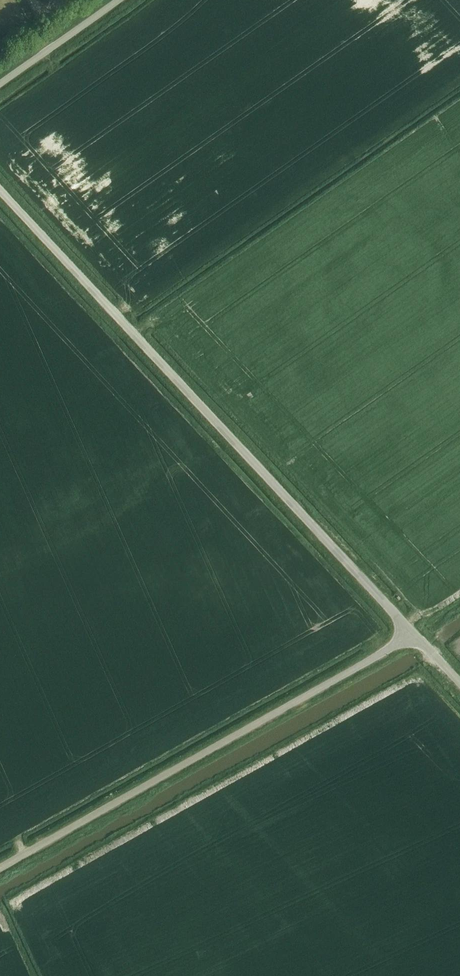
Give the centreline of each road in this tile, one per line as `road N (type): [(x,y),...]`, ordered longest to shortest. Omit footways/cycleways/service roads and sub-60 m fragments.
road 1 (tertiary): [(412,635),(0,190)]
road 2 (unclassified): [(0,867),(412,635)]
road 3 (unclassified): [(0,84),(117,0)]

